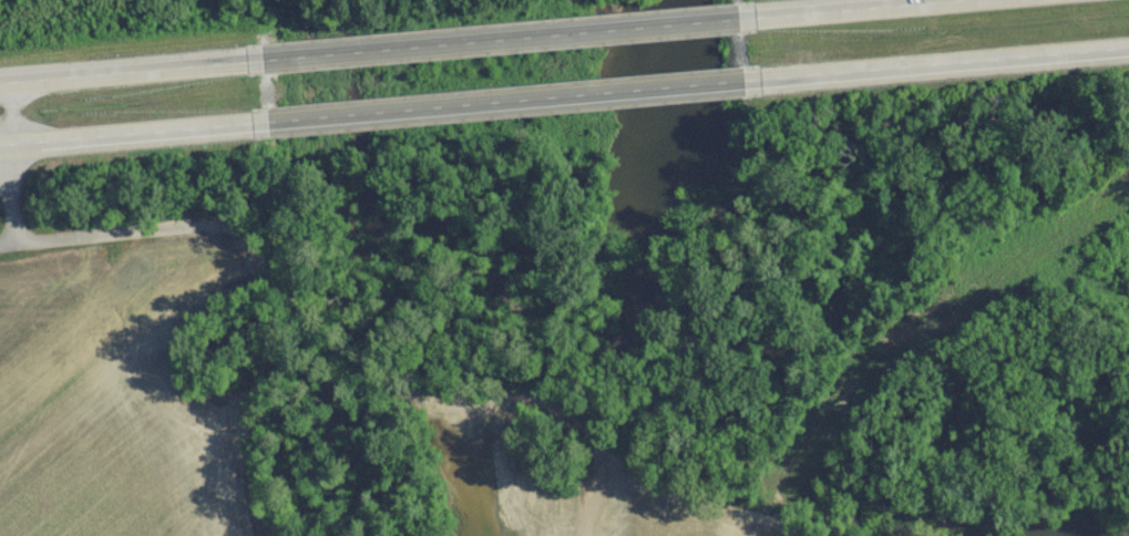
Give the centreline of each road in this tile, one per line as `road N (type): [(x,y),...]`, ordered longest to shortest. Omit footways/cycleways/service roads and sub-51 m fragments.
road 1 (track): [(791,535),(634,481),(542,410),(515,401),(431,409),(359,381),(322,357),(298,321),(287,262),(270,240),(189,229)]
road 2 (trunk): [(255,130),(751,86)]
road 3 (trunk): [(737,24),(252,69)]
road 4 (trunk): [(751,86),(1128,52)]
road 5 (trunk): [(0,149),(255,130)]
road 6 (trunk): [(252,69),(0,87)]
road 7 (trunk): [(957,0),(737,24)]
road 8 (track): [(14,249),(189,229)]

